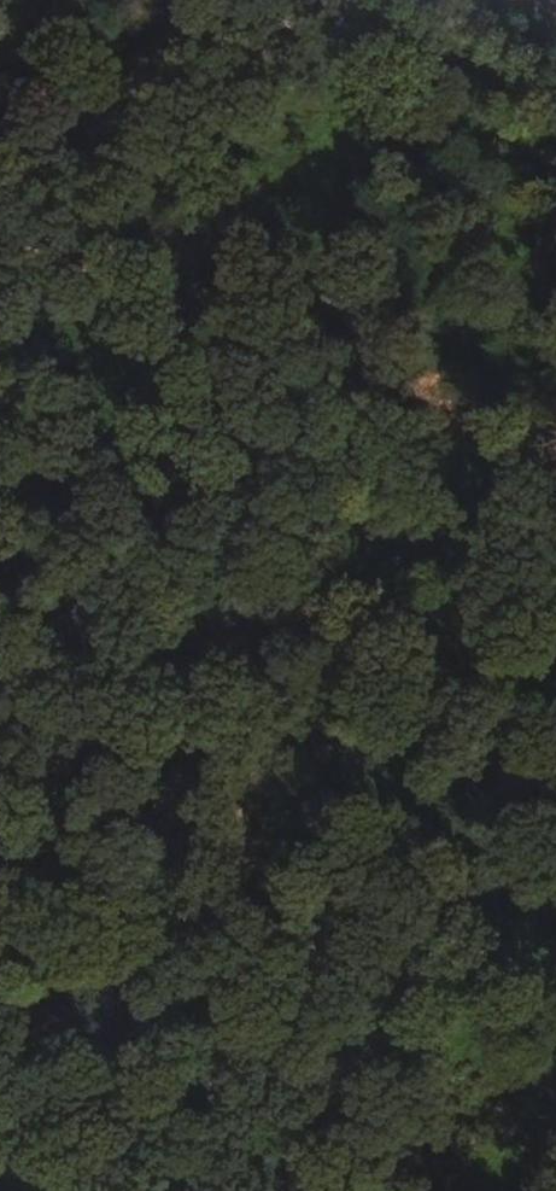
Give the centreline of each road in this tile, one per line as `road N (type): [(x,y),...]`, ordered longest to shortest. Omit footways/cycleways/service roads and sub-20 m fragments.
road 1 (track): [(0,227),(555,458)]

